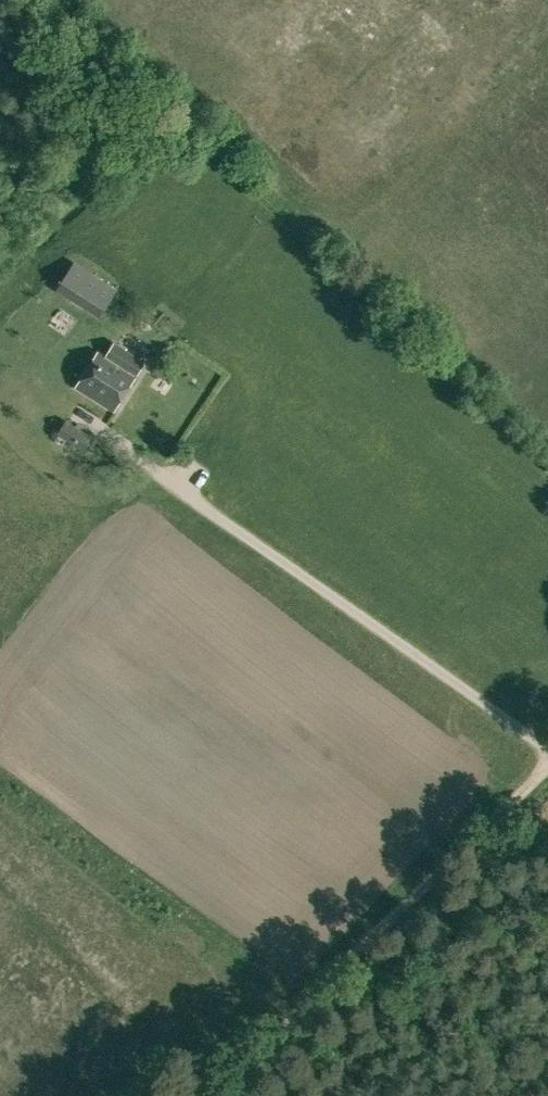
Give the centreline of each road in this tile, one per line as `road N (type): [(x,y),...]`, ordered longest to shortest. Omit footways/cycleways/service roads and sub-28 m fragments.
road 1 (track): [(157,105),(547,473)]
road 2 (track): [(547,747),(119,440)]
road 3 (track): [(204,1095),(547,766)]

